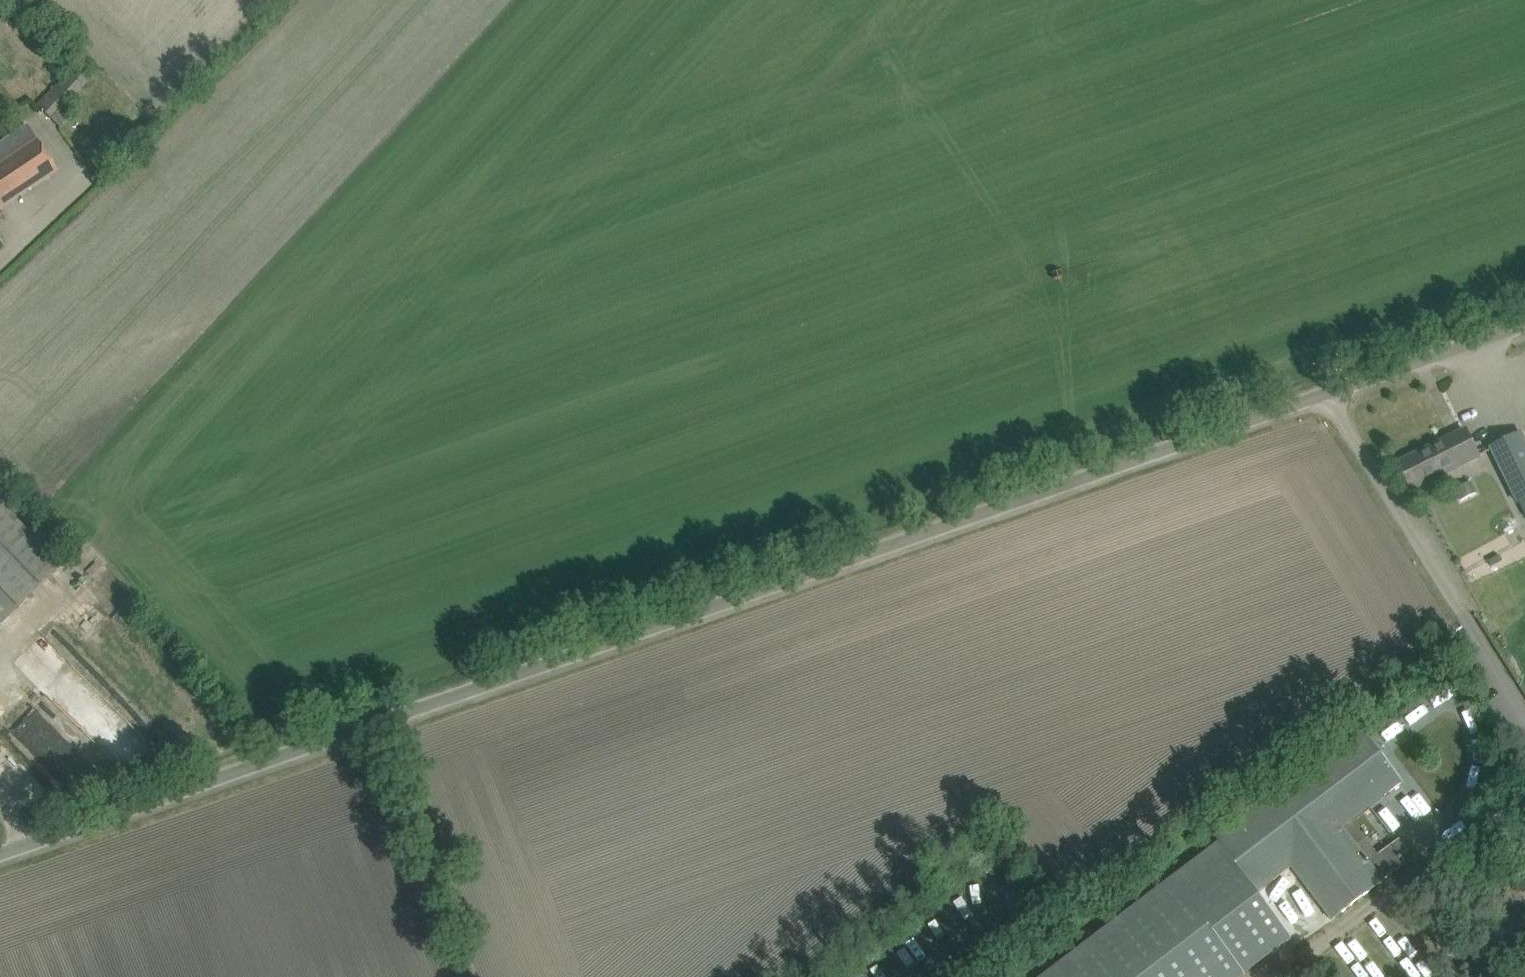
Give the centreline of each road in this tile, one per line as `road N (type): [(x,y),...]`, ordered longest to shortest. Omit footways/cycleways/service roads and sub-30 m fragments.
road 1 (unclassified): [(0,854),(1524,329)]

